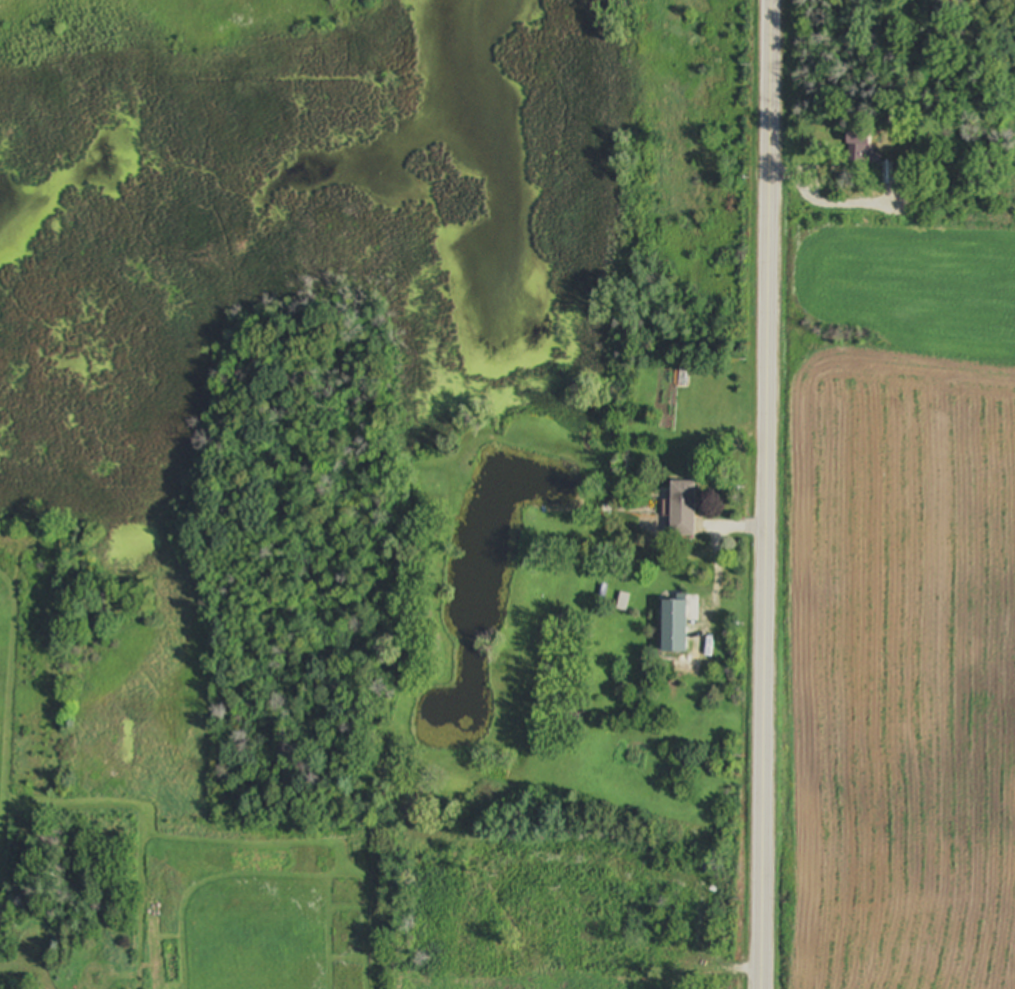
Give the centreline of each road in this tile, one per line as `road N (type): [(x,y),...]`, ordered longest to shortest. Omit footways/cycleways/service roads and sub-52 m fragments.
road 1 (secondary): [(758,988),(776,0)]

